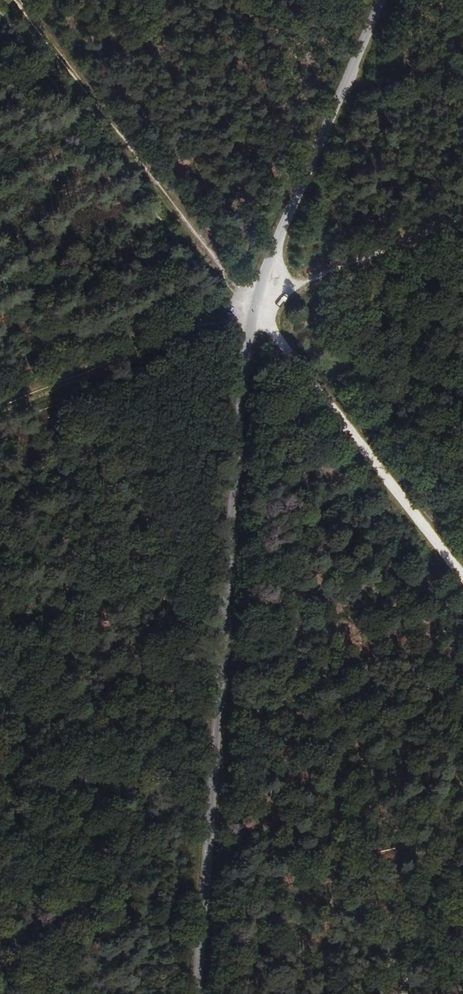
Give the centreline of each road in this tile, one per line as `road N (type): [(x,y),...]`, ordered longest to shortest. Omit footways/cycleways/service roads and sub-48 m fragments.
road 1 (unclassified): [(253,309),(199,993)]
road 2 (track): [(253,309),(222,296),(0,16)]
road 3 (unclassified): [(253,309),(462,579)]
road 4 (unclassified): [(379,0),(253,309)]
road 5 (track): [(0,406),(253,309)]
road 6 (track): [(253,309),(462,224)]

